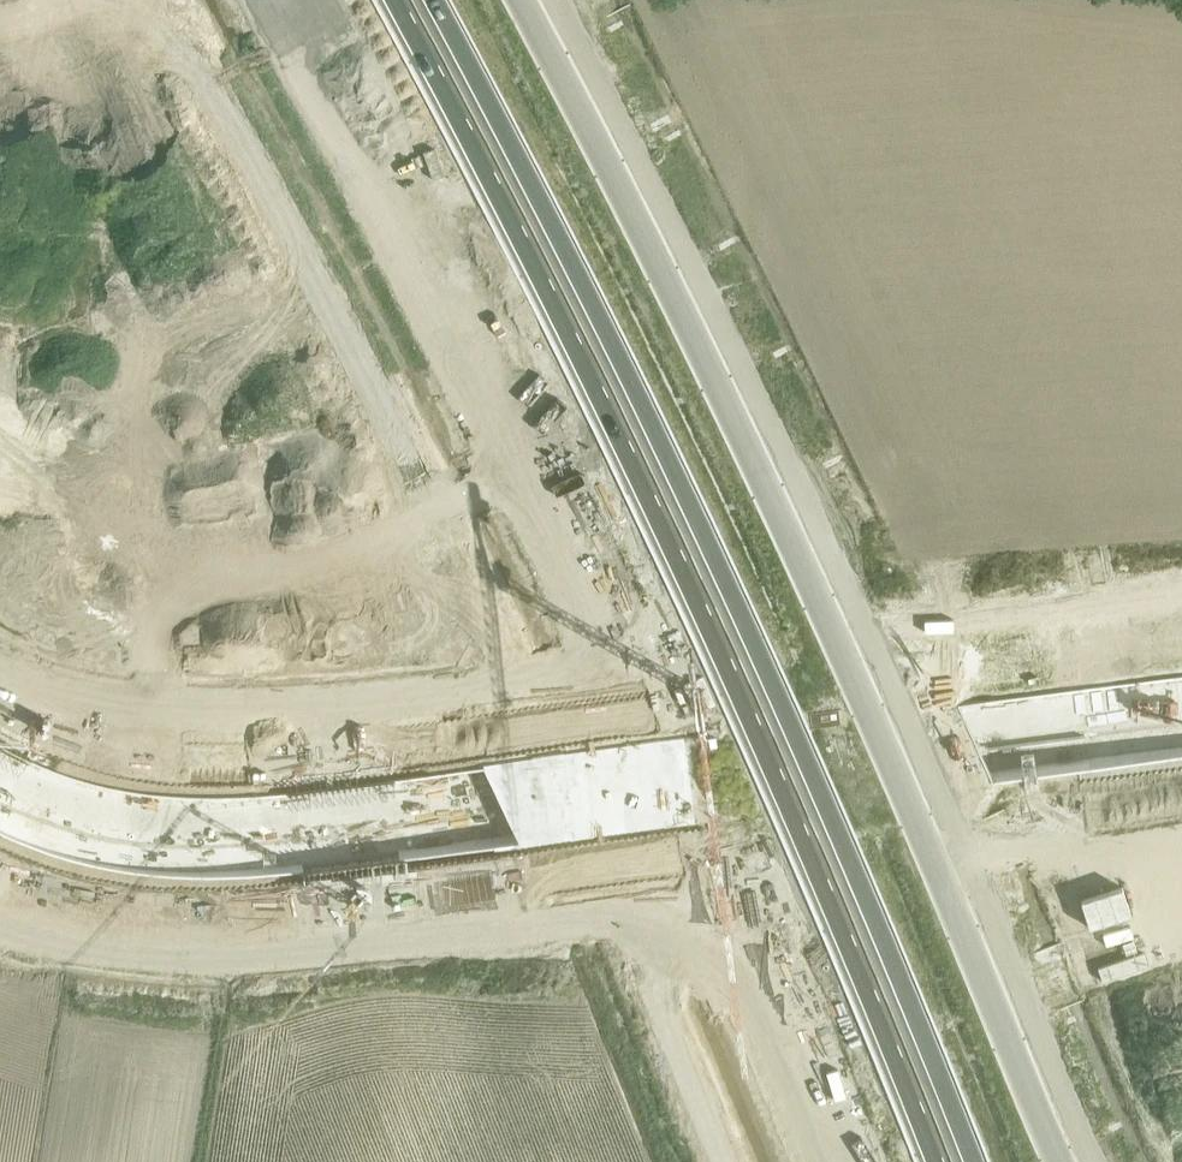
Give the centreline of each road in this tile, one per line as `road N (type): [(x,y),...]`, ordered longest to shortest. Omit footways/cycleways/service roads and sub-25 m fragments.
road 1 (unclassified): [(109,0),(180,58),(252,180),(735,1161)]
road 2 (motorway): [(293,0),(509,424),(845,1161)]
road 3 (motorway): [(955,1161),(712,589),(418,0)]
road 4 (unclassified): [(1060,1161),(822,609),(526,0)]
road 5 (residential): [(1181,705),(473,808),(283,824),(135,820),(33,791),(0,772)]

